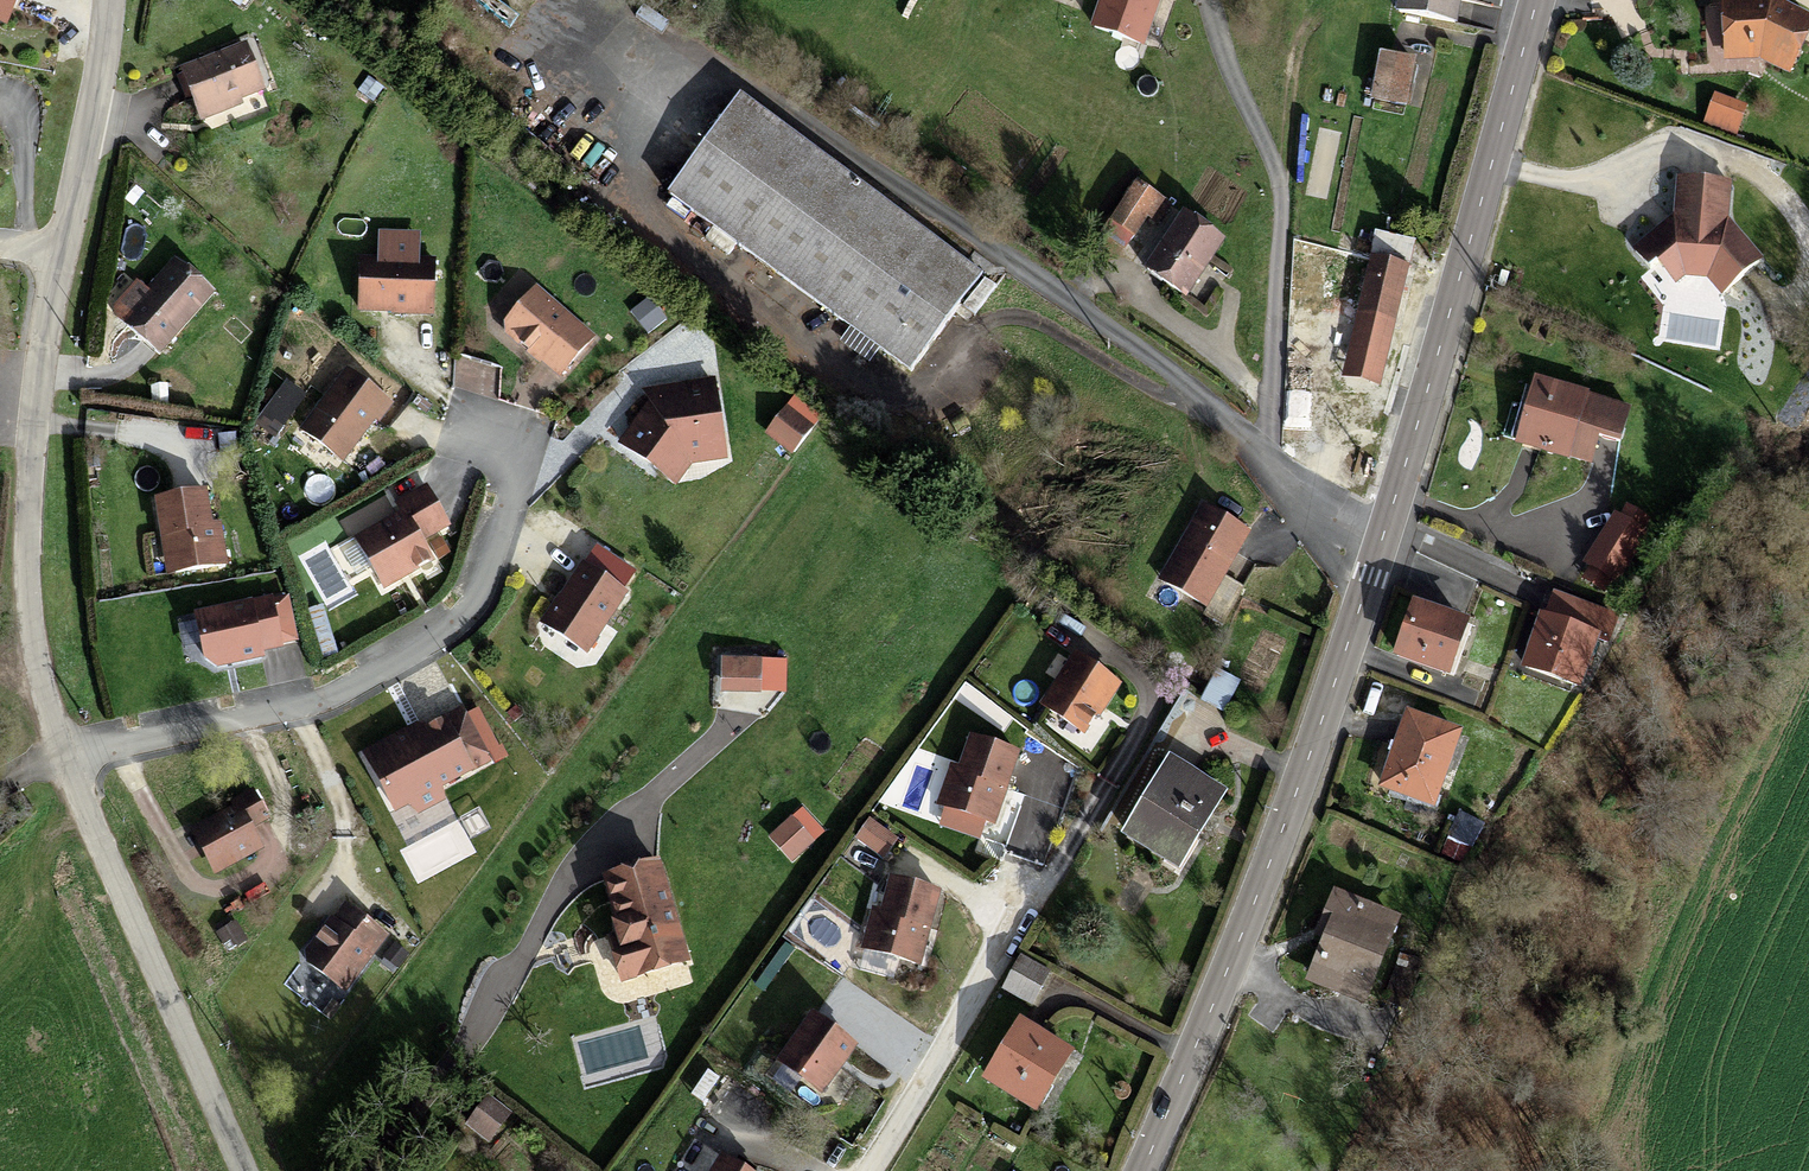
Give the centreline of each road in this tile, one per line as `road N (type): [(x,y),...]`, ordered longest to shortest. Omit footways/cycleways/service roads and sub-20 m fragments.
road 1 (tertiary): [(1143,1170),(1284,828),(1381,539)]
road 2 (residential): [(66,760),(317,701),(433,640),(475,602),(519,475),(492,429)]
road 3 (tertiary): [(1381,539),(1537,0)]
road 4 (tertiary): [(62,246),(27,548),(39,661),(66,760)]
road 5 (tertiary): [(66,760),(242,1170)]
road 6 (residential): [(1381,539),(1343,519),(1063,290)]
road 7 (residential): [(1025,899),(865,1170)]
road 8 (tertiary): [(113,0),(62,246)]

